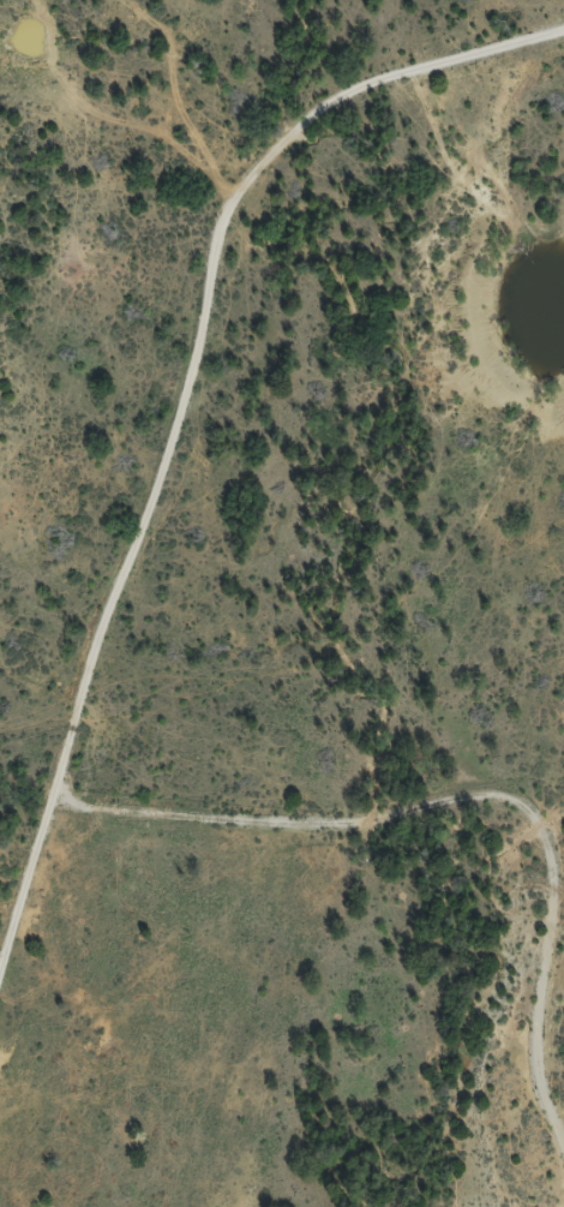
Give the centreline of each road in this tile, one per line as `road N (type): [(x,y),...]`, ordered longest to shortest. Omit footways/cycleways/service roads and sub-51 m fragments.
road 1 (residential): [(0,1081),(24,940),(96,651),(264,246),(360,143),(444,95),(563,73)]
road 2 (residential): [(563,1037),(546,886),(493,838),(318,856),(192,916),(0,1110)]

